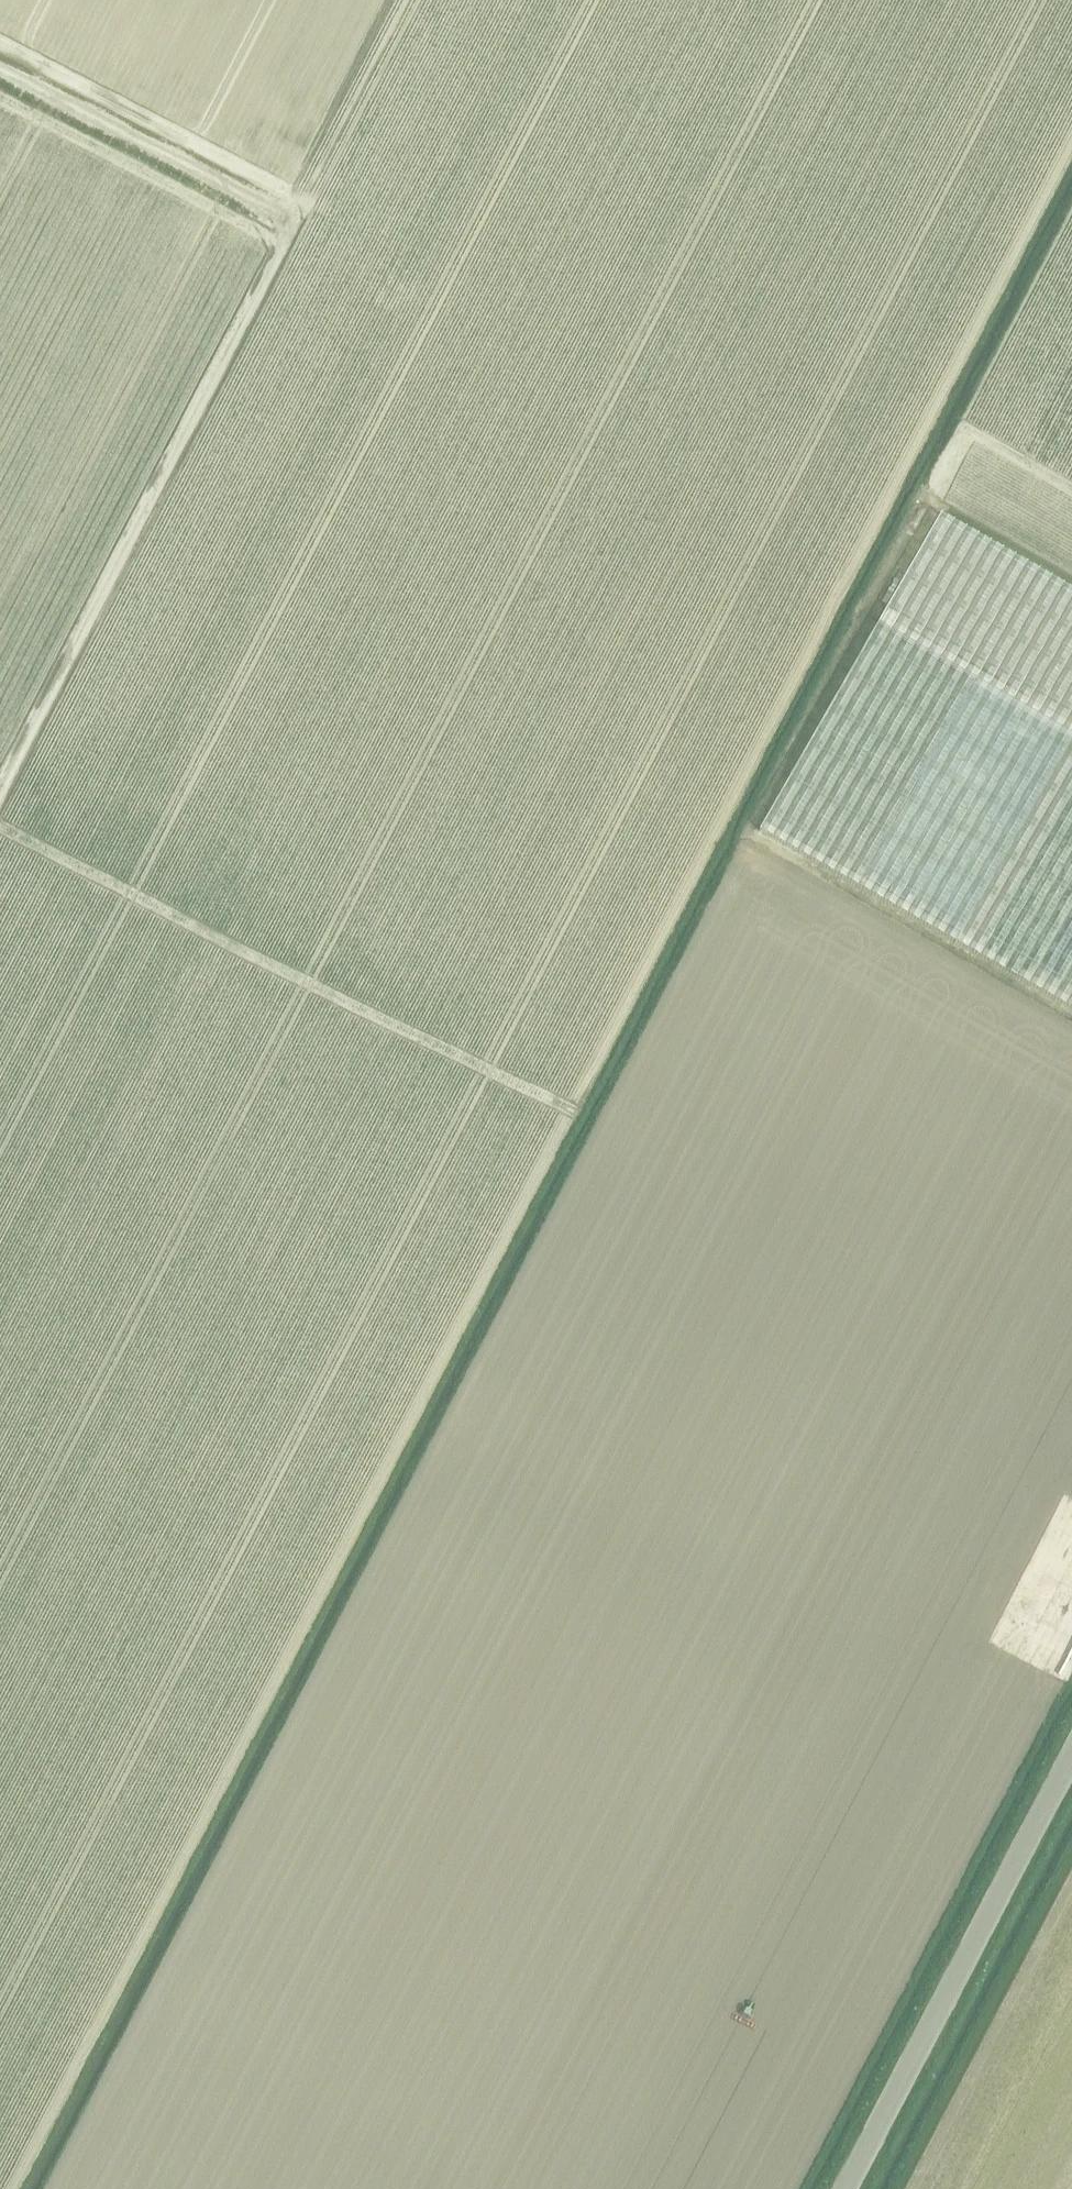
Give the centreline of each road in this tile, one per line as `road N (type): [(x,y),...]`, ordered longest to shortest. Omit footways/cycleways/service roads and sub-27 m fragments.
road 1 (track): [(51,2188),(747,844)]
road 2 (track): [(0,796),(281,241),(254,202),(0,71)]
road 3 (tertiary): [(845,2188),(1071,1754)]

